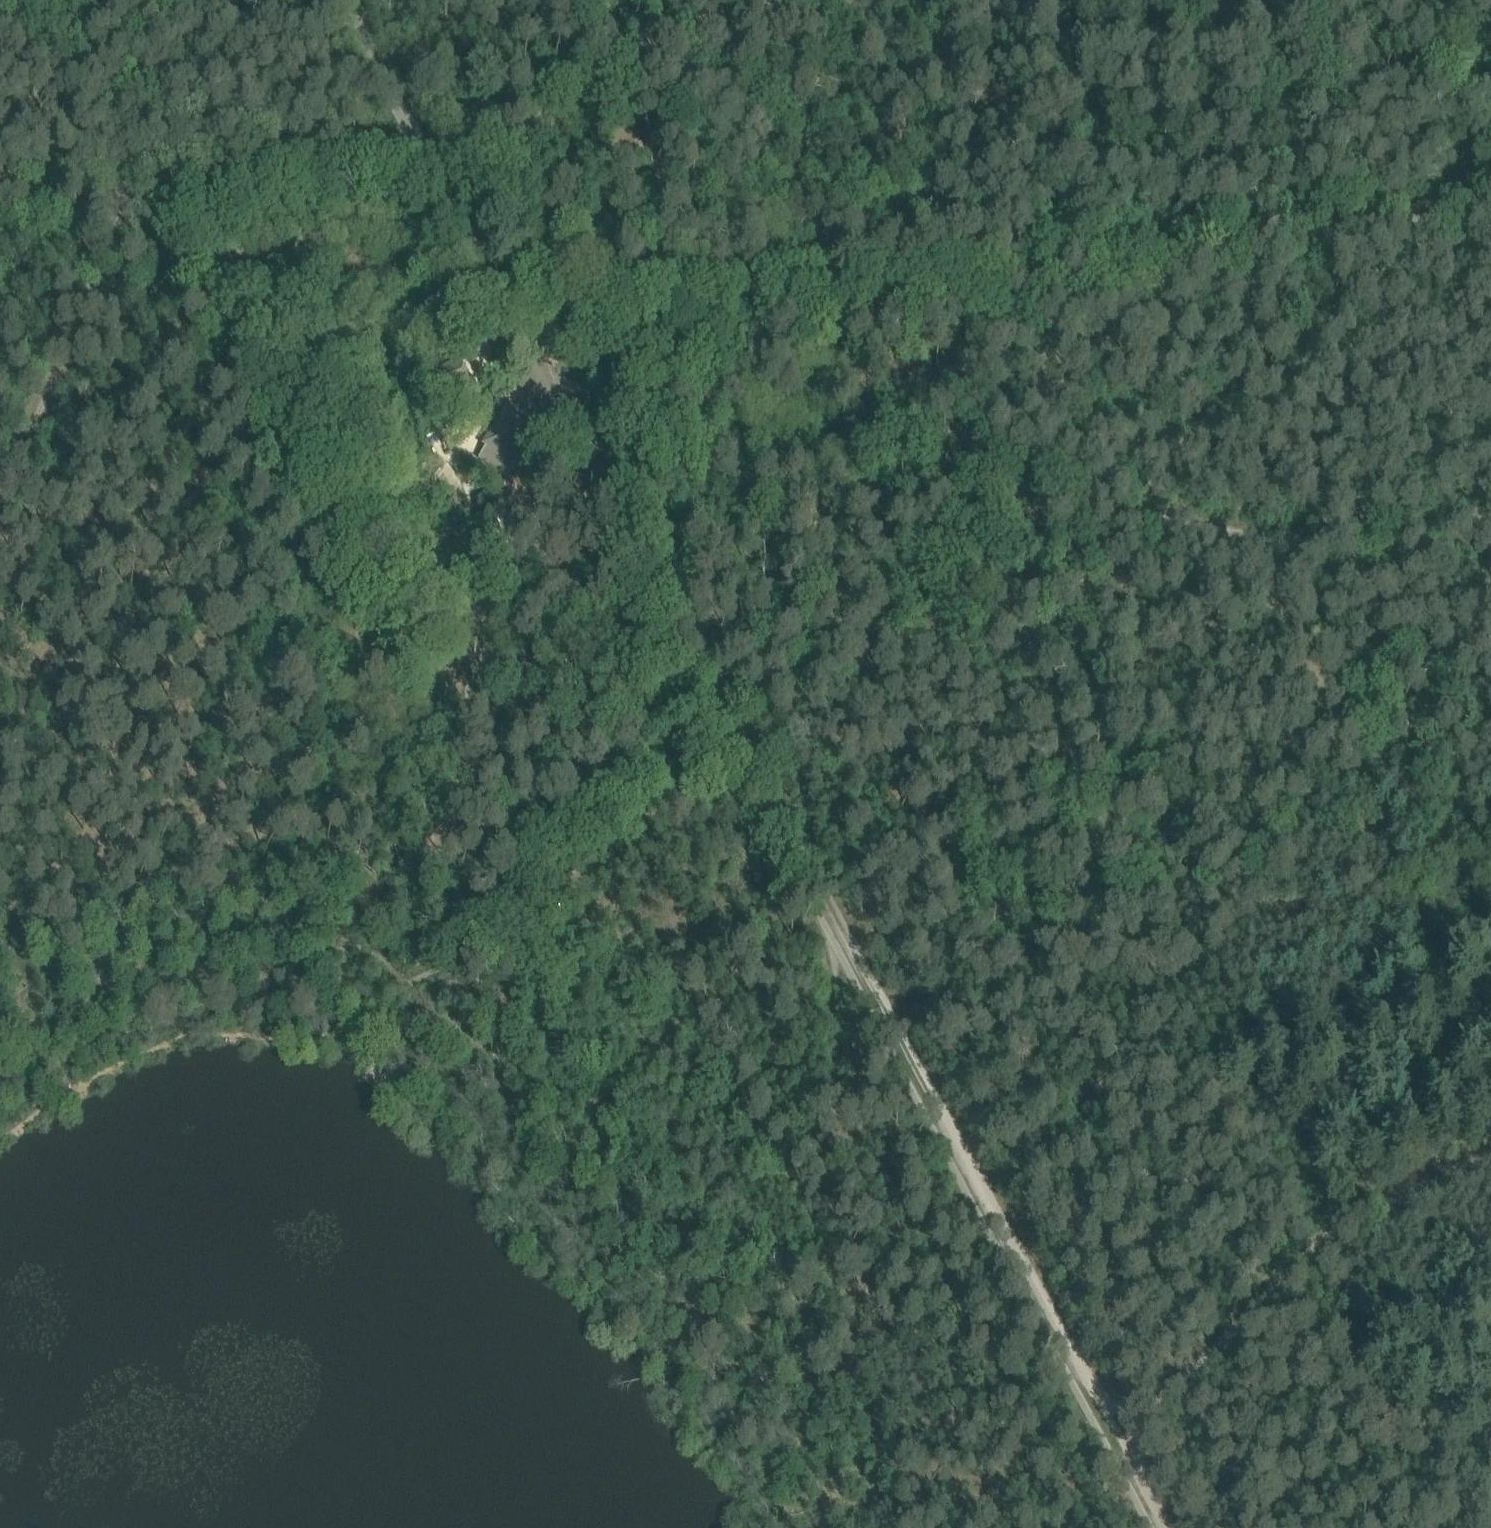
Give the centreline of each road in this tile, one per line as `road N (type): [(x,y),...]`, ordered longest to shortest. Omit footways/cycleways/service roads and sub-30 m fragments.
road 1 (track): [(1490,1150),(1396,1197),(1280,1279),(1120,1441)]
road 2 (unclassified): [(543,381),(343,0)]

